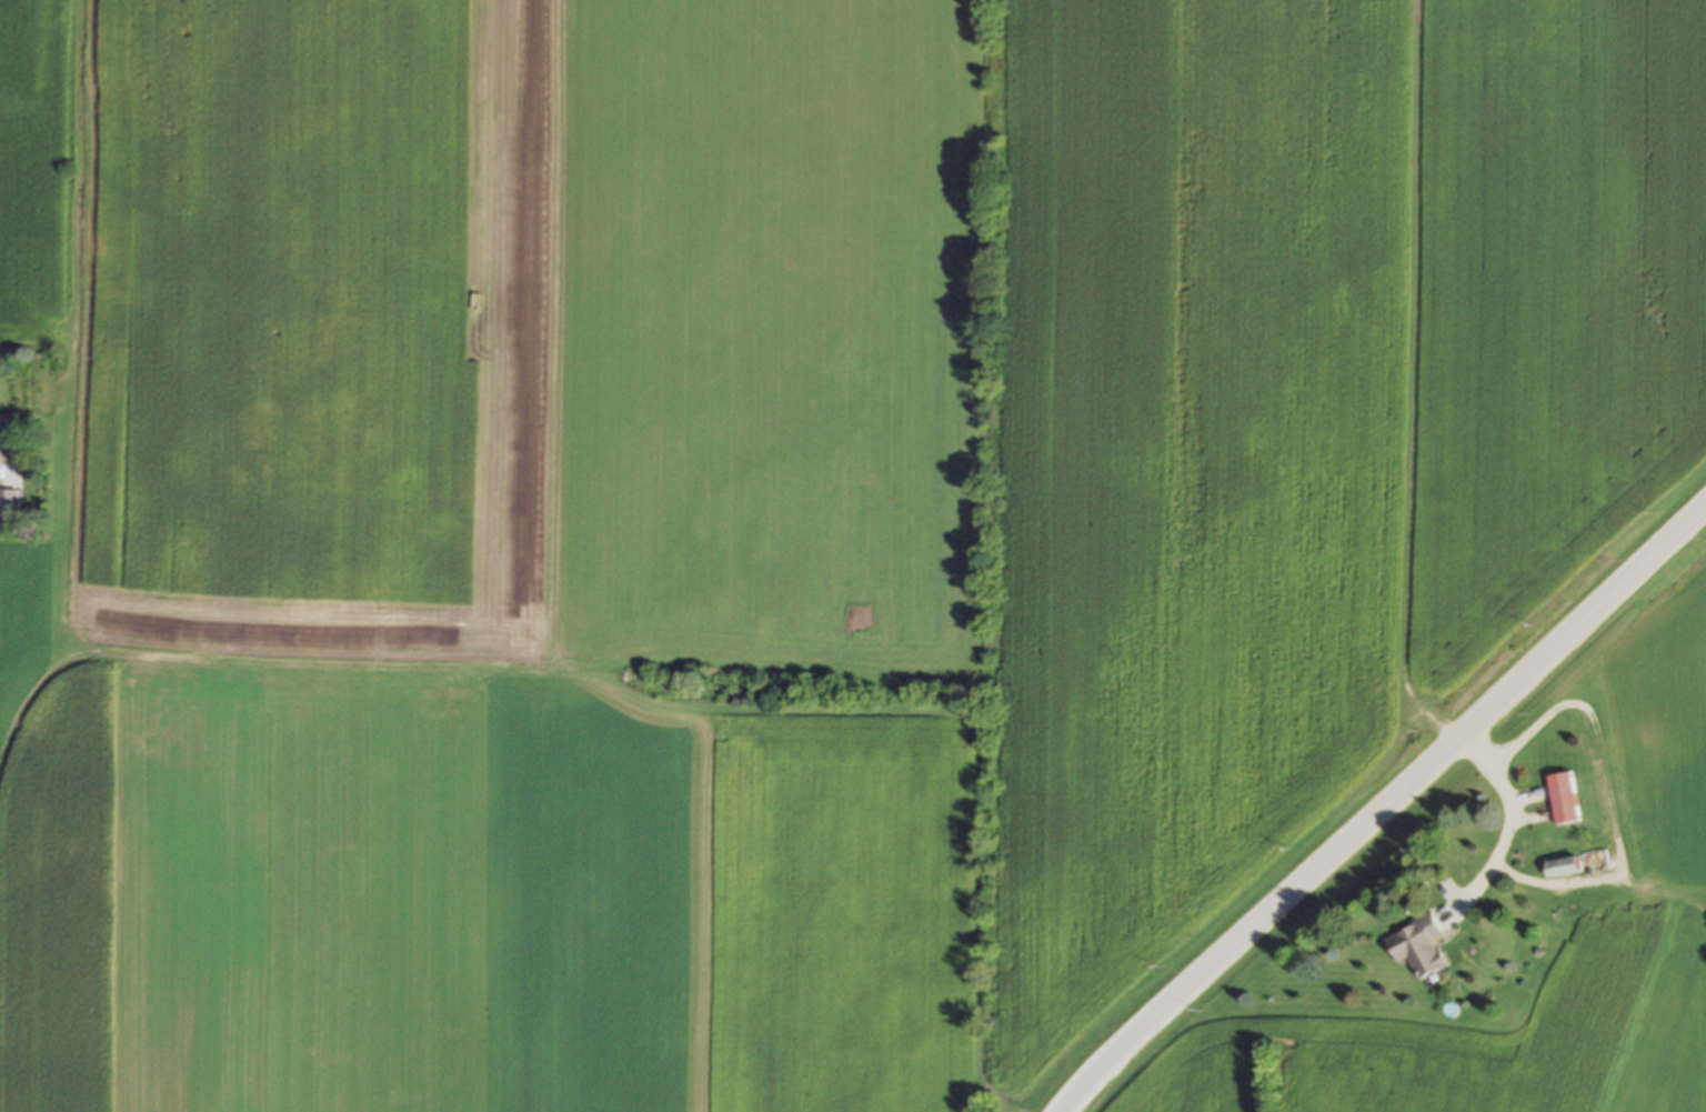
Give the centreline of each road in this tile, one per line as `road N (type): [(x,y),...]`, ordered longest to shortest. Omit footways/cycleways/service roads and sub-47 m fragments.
road 1 (tertiary): [(1063,1111),(1118,1051),(1705,506)]

